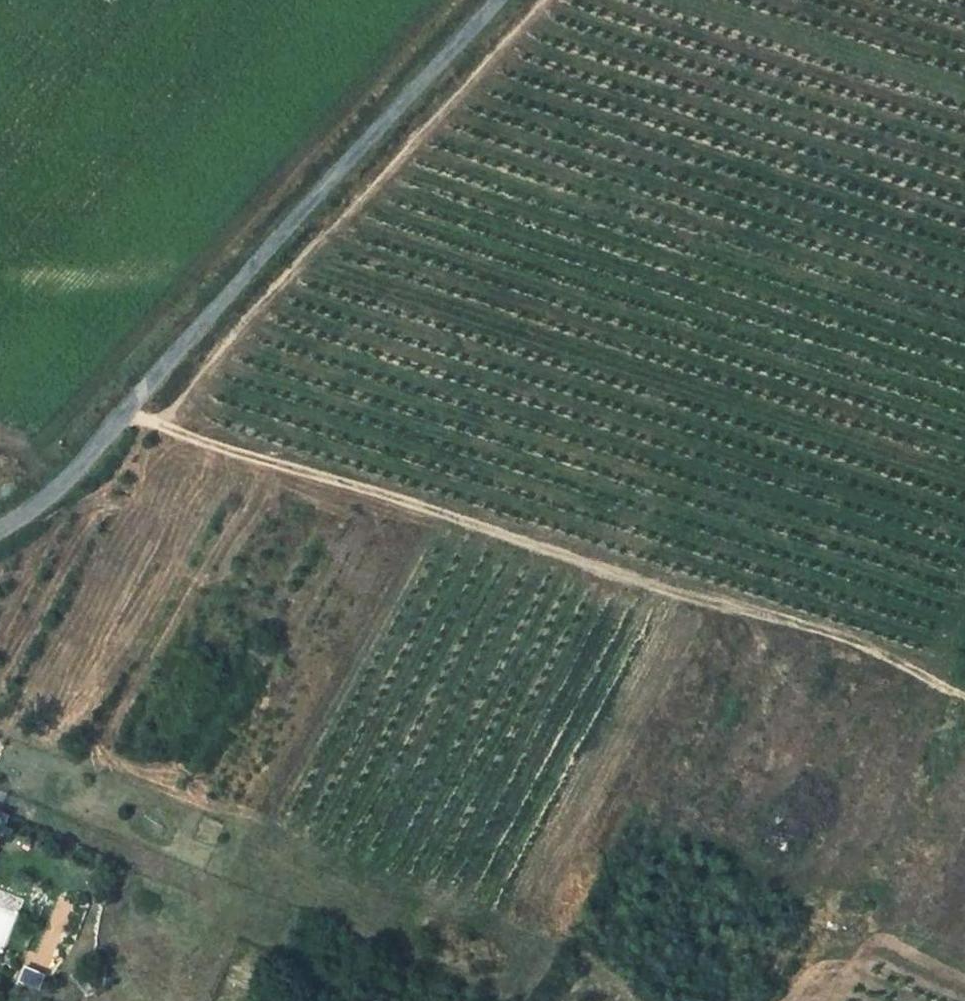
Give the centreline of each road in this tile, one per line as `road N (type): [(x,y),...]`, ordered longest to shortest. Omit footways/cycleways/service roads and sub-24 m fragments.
road 1 (track): [(964,691),(719,601),(125,416)]
road 2 (unclassified): [(0,525),(72,471),(125,416),(491,0)]

